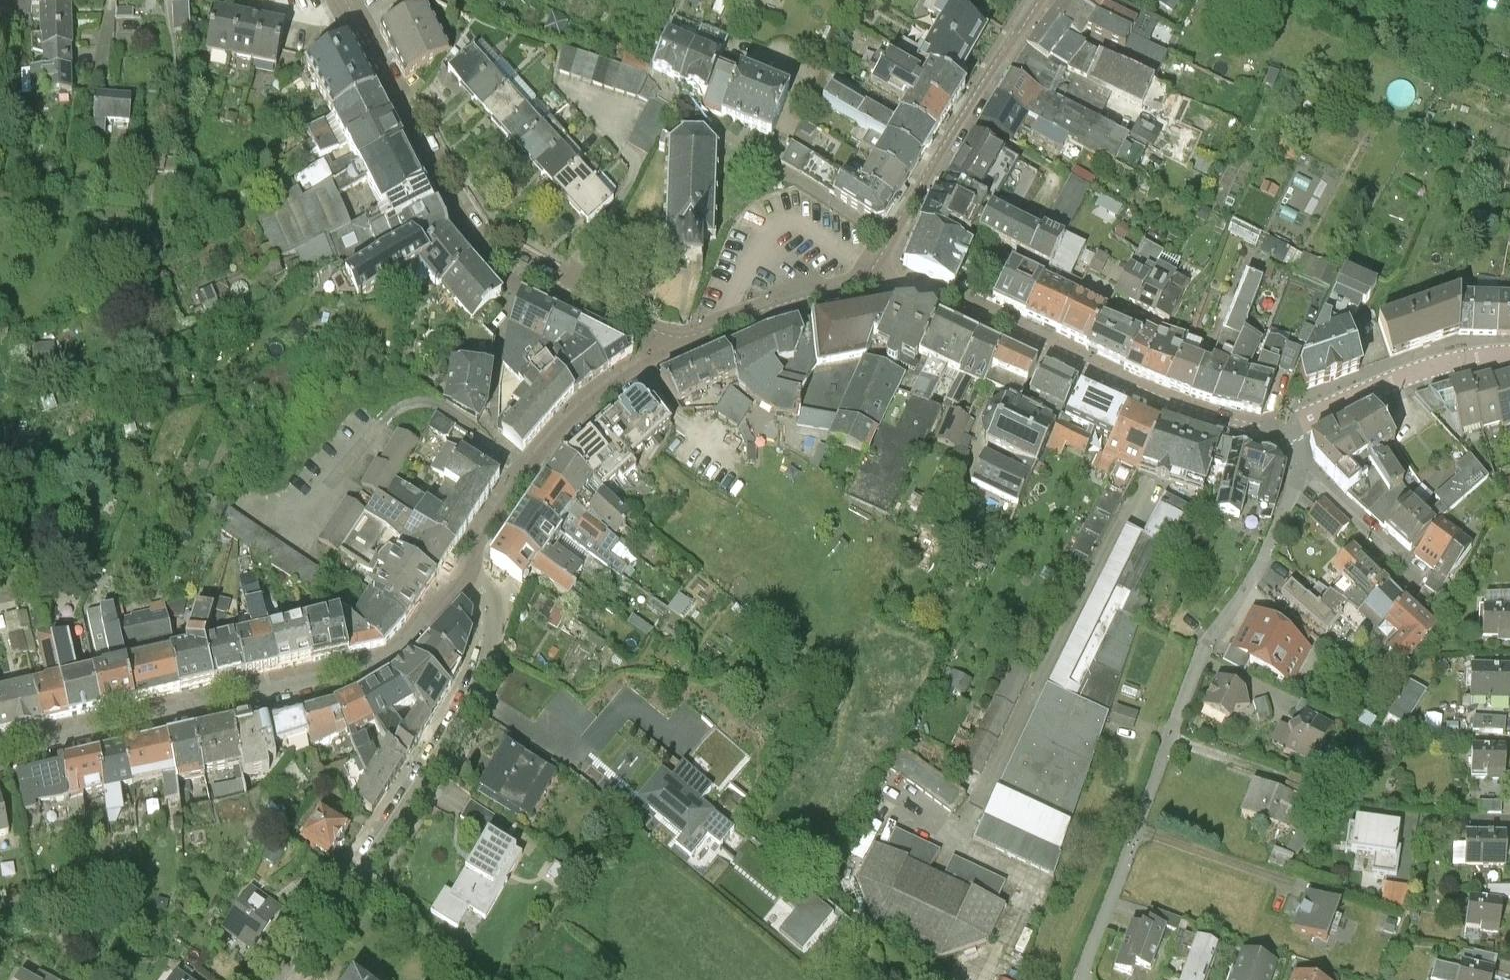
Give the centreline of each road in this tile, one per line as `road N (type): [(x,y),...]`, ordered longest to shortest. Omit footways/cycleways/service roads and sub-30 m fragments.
road 1 (residential): [(1295,427),(1297,468),(1285,510),(1201,663),(1082,979)]
road 2 (residential): [(466,579),(376,664),(0,756)]
road 3 (residential): [(673,348),(638,322),(487,247),(467,227),(341,0)]
road 4 (residential): [(466,579),(493,612),(479,686),(370,861),(273,979)]
road 5 (residential): [(874,275),(949,302),(1131,389),(1264,432)]
road 6 (residential): [(673,348),(560,427),(481,542),(466,579)]
road 7 (residential): [(1038,0),(891,243)]
road 8 (residential): [(891,243),(697,114)]
road 9 (residential): [(1295,427),(1387,386),(1509,359)]
road 10 (residential): [(874,275),(673,348)]

